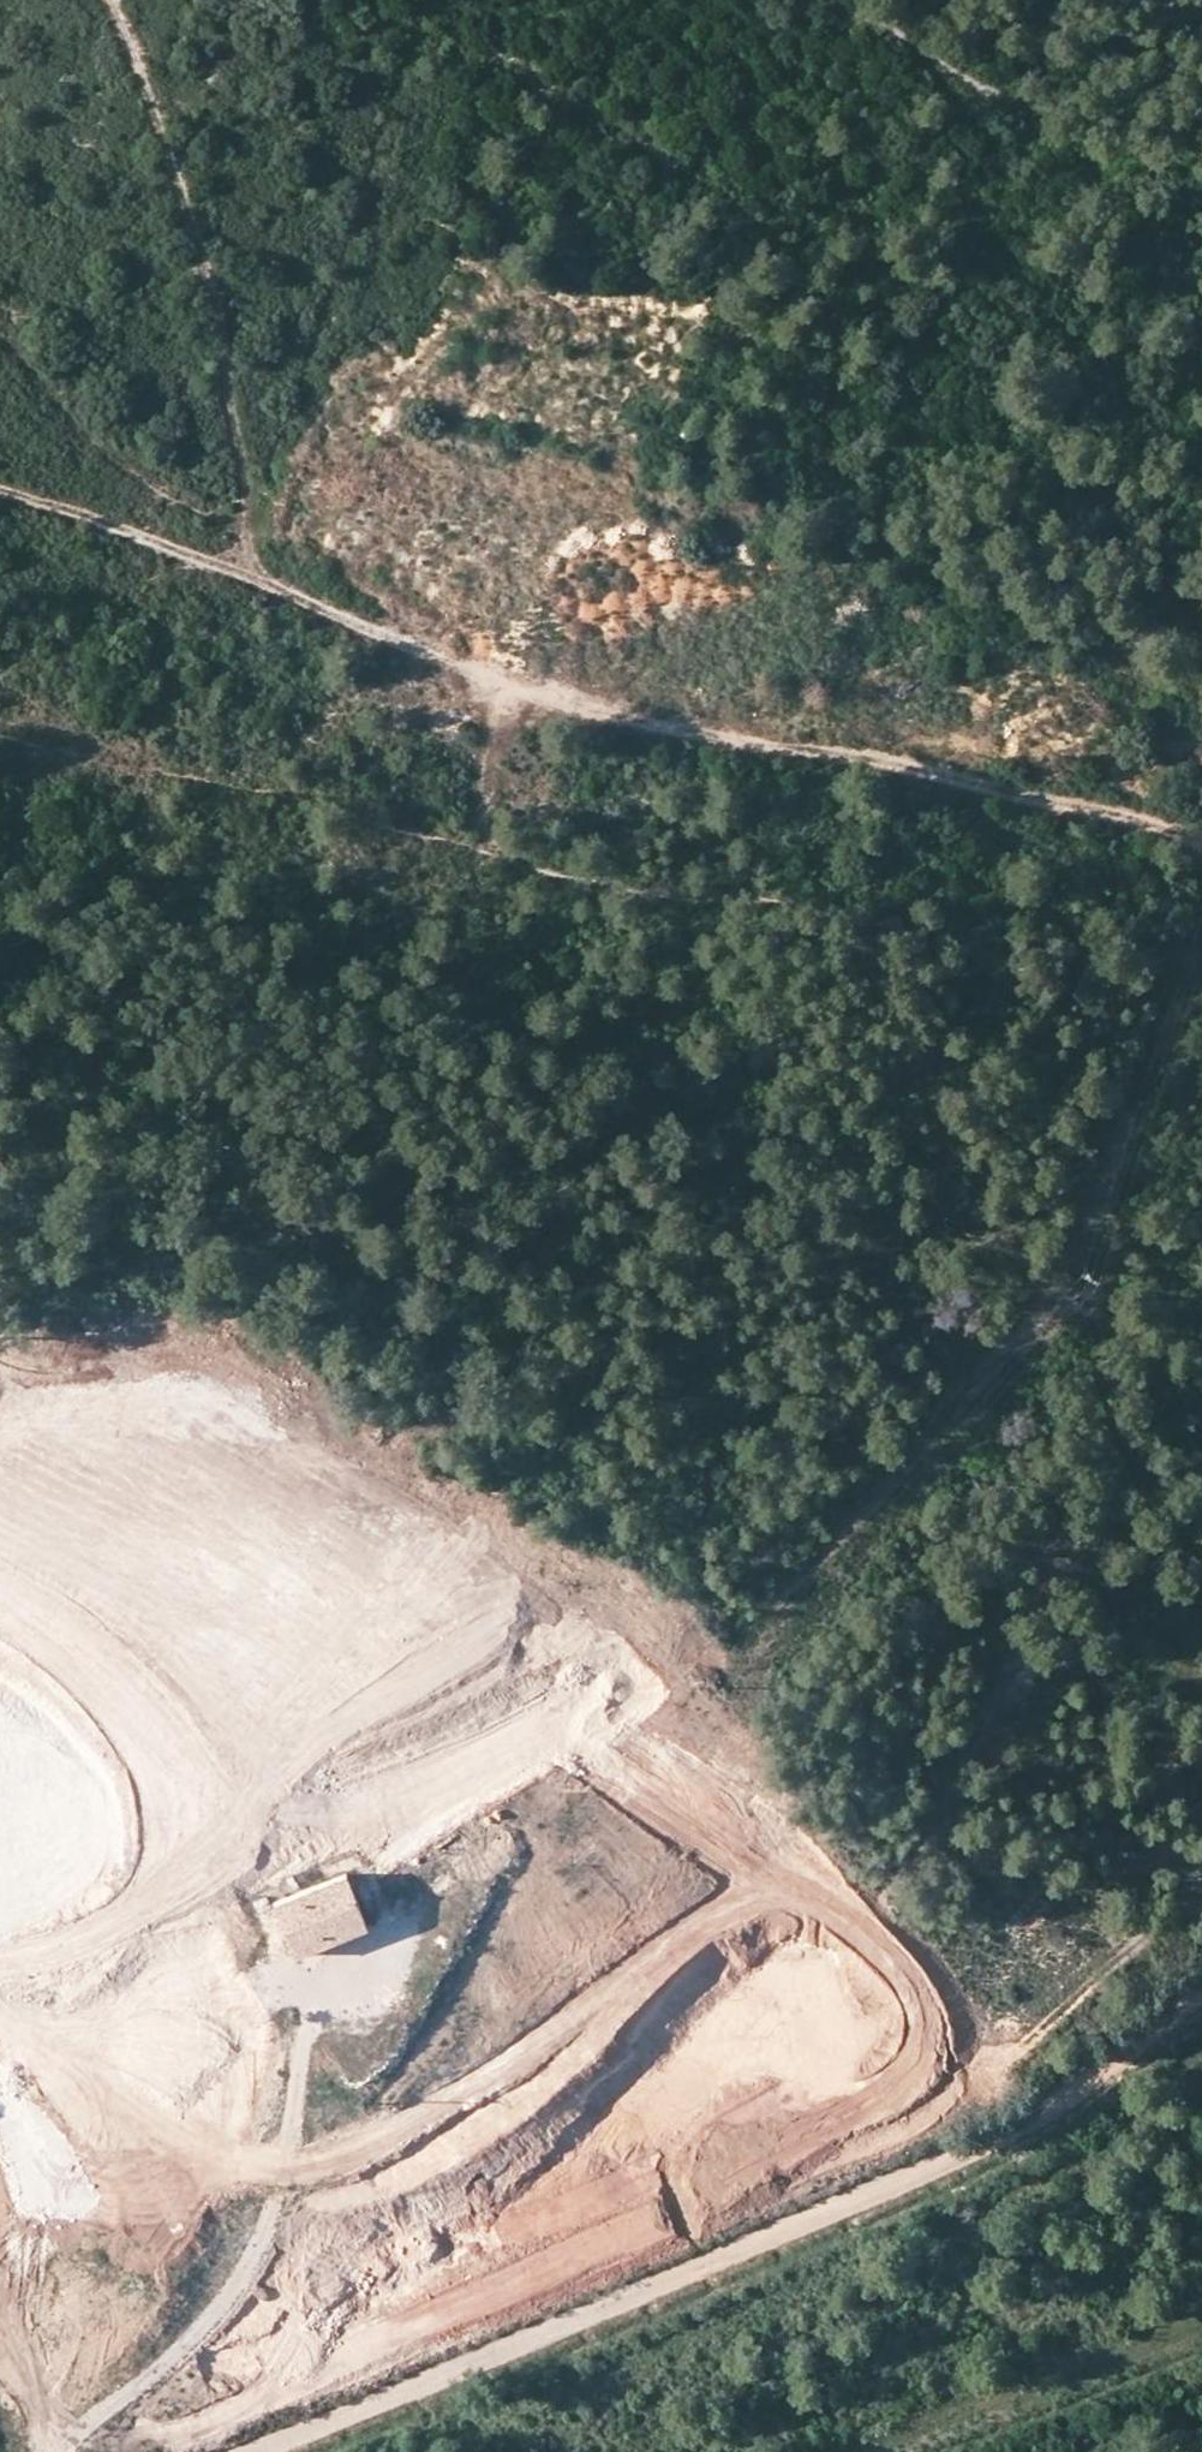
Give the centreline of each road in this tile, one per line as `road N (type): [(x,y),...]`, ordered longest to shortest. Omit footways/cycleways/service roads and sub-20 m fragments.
road 1 (unclassified): [(1201,1997),(1058,2109),(1001,2143),(281,2451)]
road 2 (track): [(70,2451),(249,2285),(279,2183),(317,1970)]

